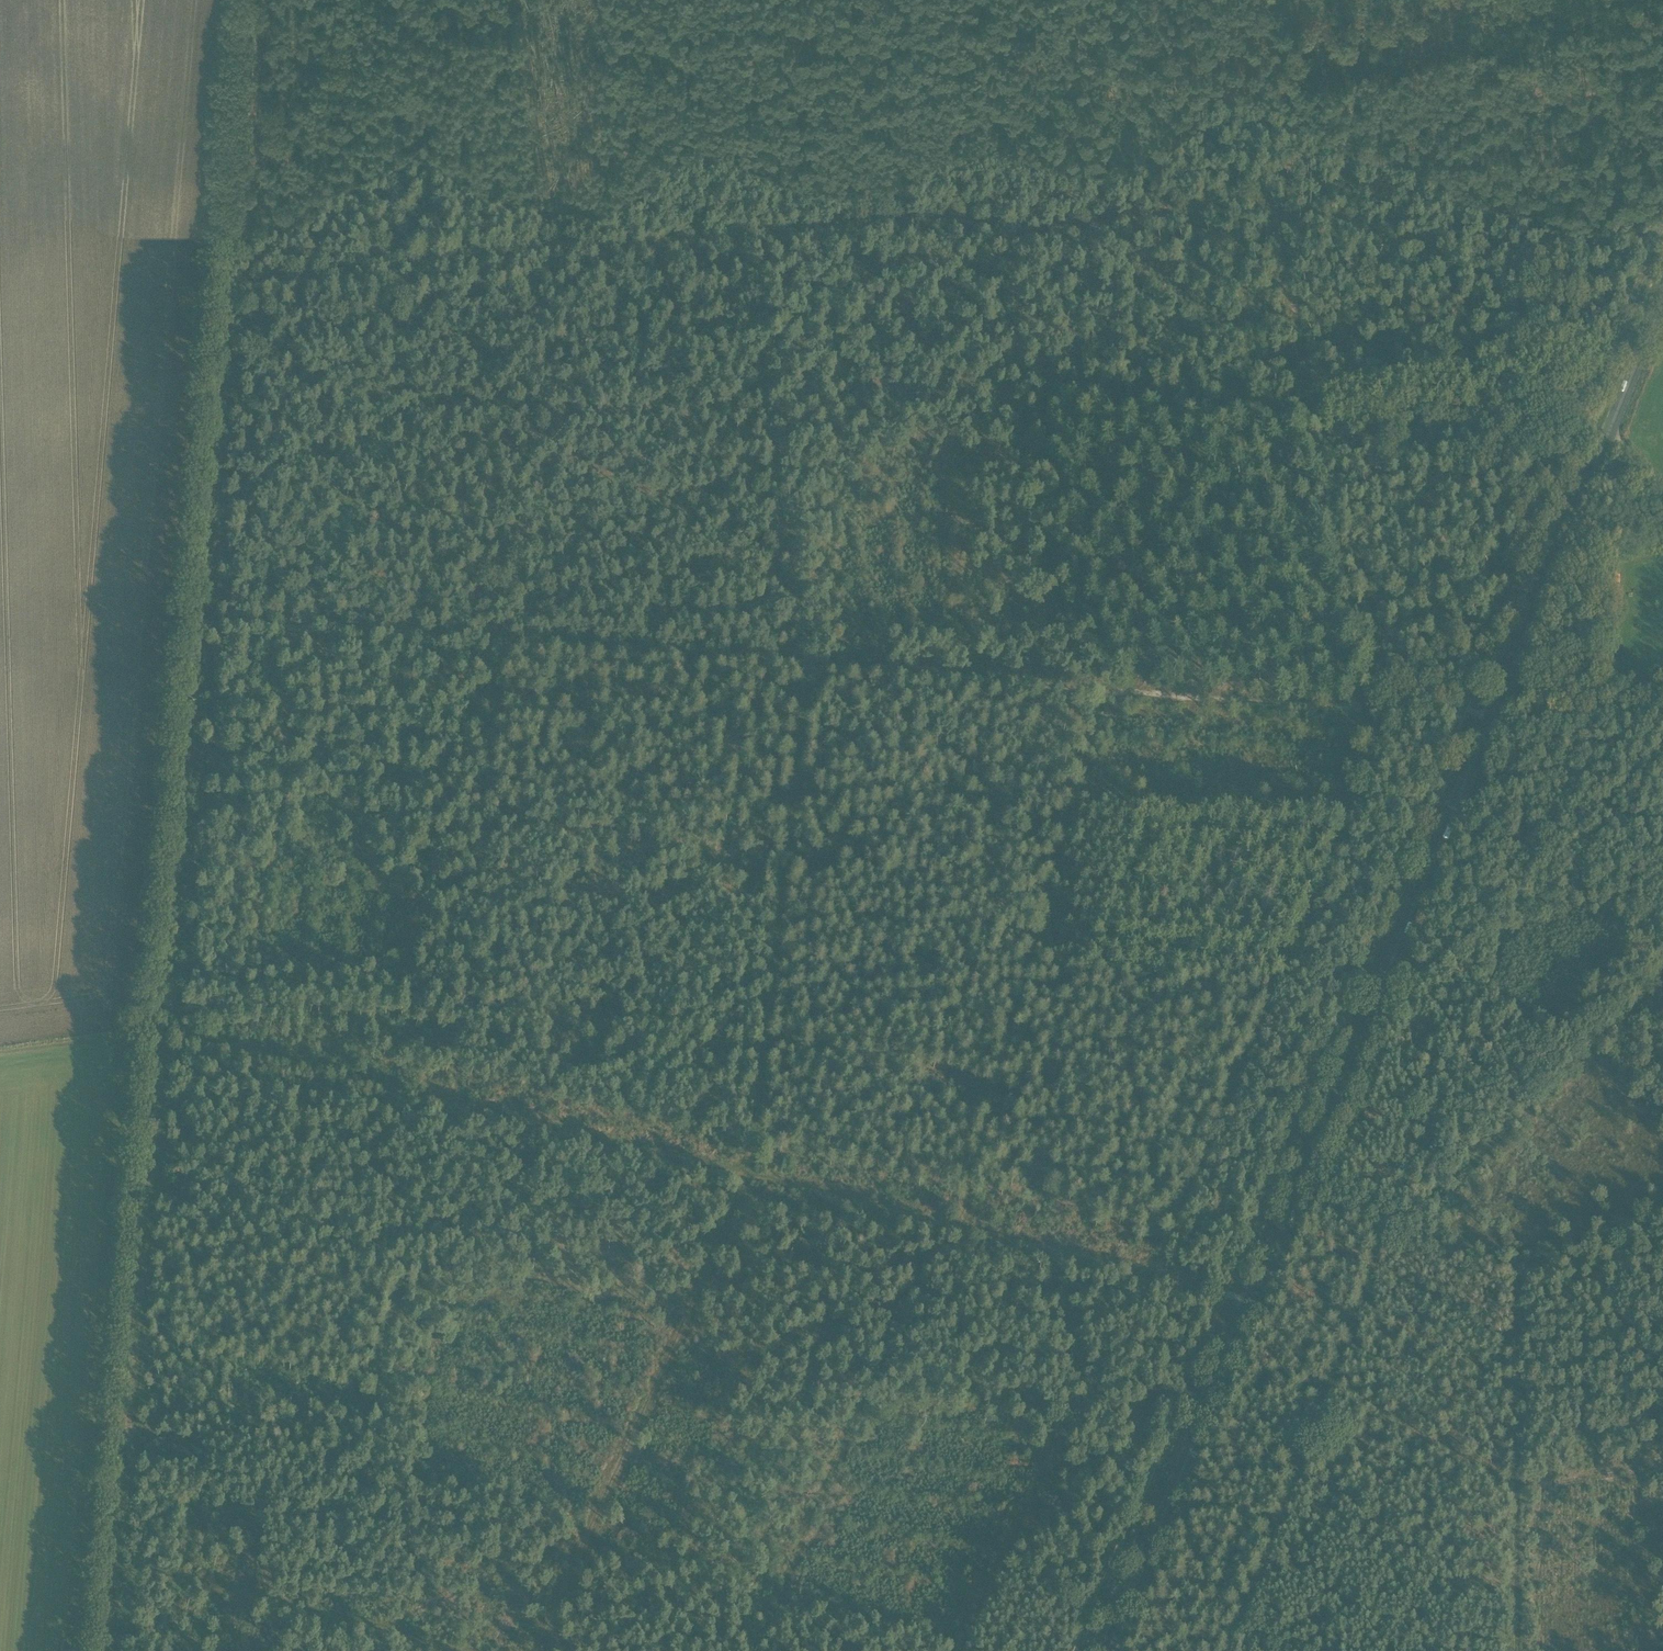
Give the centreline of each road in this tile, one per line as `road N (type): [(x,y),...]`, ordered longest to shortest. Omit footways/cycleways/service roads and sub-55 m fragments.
road 1 (track): [(217,275),(952,213),(985,234),(1266,201),(1380,708),(1162,1274)]
road 2 (primary): [(1107,1650),(1662,300)]
road 3 (track): [(459,254),(496,641),(448,1101),(313,1608)]
road 4 (track): [(187,617),(1463,710)]
road 5 (track): [(151,1029),(244,0)]
road 6 (track): [(749,1174),(802,664),(731,231)]
road 7 (track): [(97,1650),(151,1029)]
road 8 (track): [(151,1029),(749,1174)]
road 9 (track): [(1091,686),(948,1222)]
road 10 (track): [(527,1650),(749,1174)]
road 11 (track): [(749,1174),(1251,1303)]
road 12 (track): [(1126,689),(985,234)]
road 13 (track): [(959,1650),(1125,1265)]
road 14 (track): [(106,1553),(473,1650)]
road 15 (track): [(1387,1228),(1662,970)]
road 16 (track): [(0,1051),(151,1029)]

